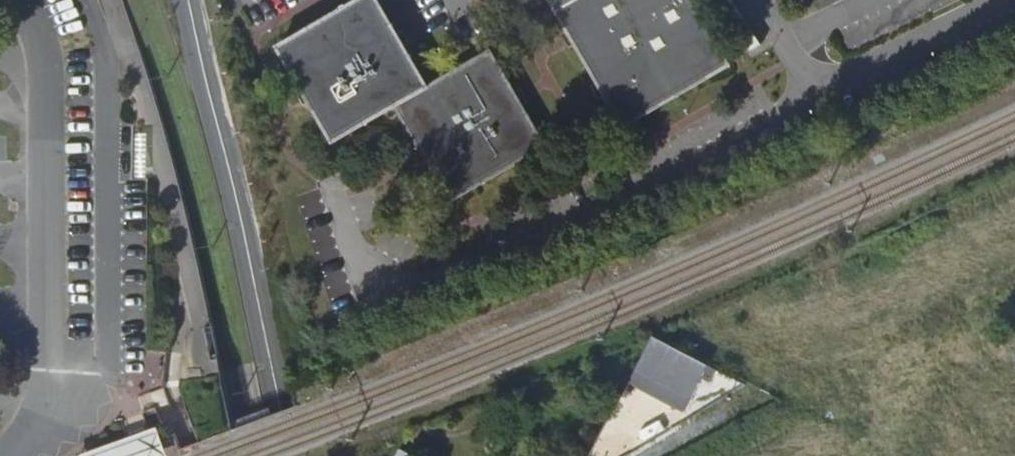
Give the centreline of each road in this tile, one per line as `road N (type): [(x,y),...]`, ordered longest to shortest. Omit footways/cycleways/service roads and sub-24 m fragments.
road 1 (unclassified): [(814,94),(620,201),(426,286),(364,270),(333,199)]
road 2 (unclassified): [(15,0),(38,46),(44,389),(43,422),(17,455)]
road 3 (secondary): [(289,455),(187,0)]
road 4 (unclassified): [(1004,0),(814,94)]

